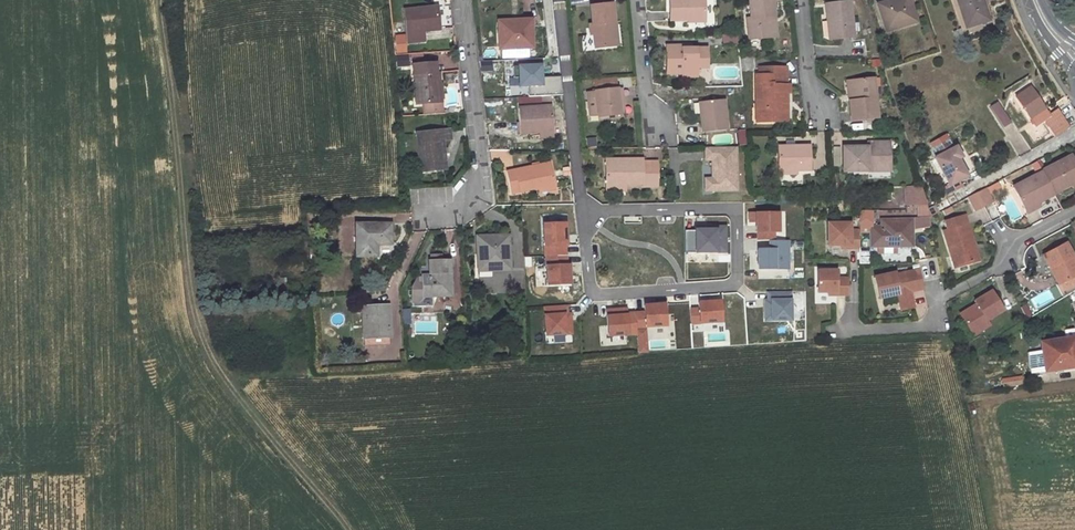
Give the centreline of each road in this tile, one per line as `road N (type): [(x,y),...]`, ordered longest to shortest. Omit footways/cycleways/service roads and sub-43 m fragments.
road 1 (residential): [(1074,208),(1008,244),(1004,265),(935,299),(938,329),(846,329)]
road 2 (residential): [(458,0),(479,184),(452,207),(420,211)]
road 3 (residential): [(638,0),(650,128)]

